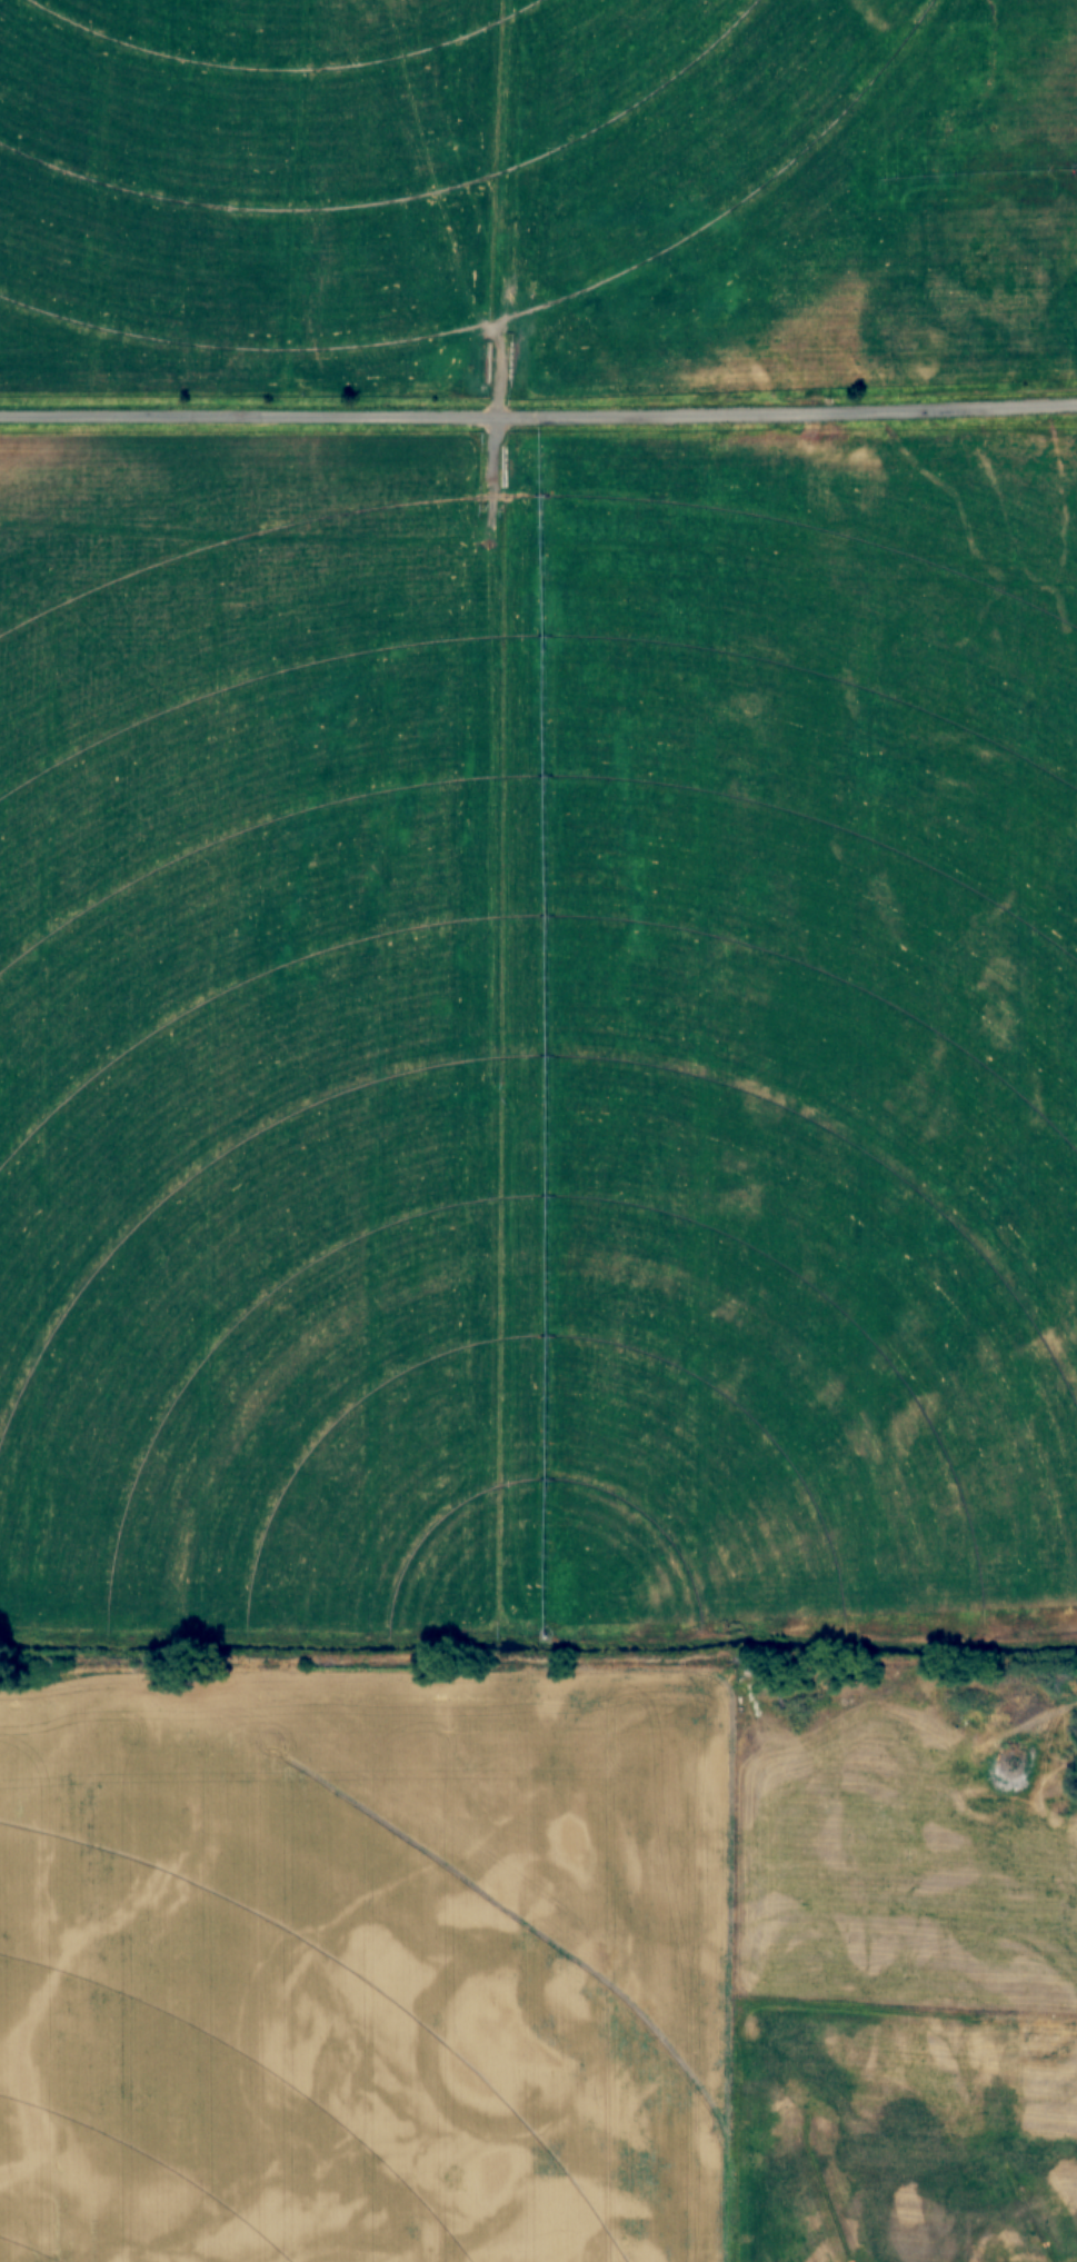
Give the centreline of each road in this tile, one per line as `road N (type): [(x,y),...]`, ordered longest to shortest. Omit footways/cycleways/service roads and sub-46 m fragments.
road 1 (track): [(1076,1708),(1044,1716),(1028,1800),(1030,1823),(1076,1839)]

